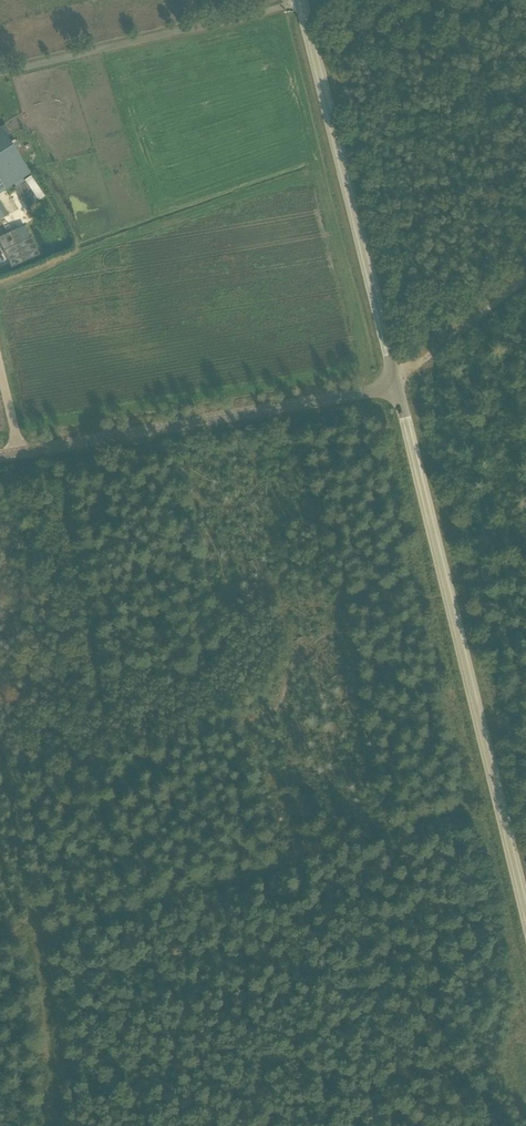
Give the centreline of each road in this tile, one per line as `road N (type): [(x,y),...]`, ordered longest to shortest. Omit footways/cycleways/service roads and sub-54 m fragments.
road 1 (tertiary): [(525,909),(398,386)]
road 2 (track): [(30,928),(500,804)]
road 3 (unclassified): [(0,456),(398,386)]
road 4 (tertiary): [(398,386),(301,4)]
road 5 (unclassified): [(301,4),(0,76)]
road 6 (track): [(398,386),(404,373),(525,282)]

